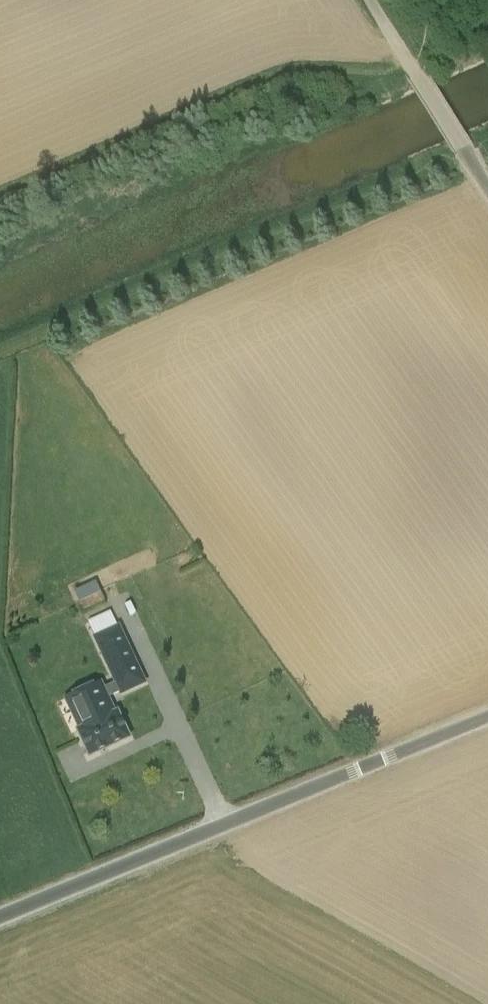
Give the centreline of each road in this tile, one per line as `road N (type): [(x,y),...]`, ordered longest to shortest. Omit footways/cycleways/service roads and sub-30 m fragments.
road 1 (unclassified): [(0,925),(487,721)]
road 2 (unclassified): [(487,188),(372,0)]

